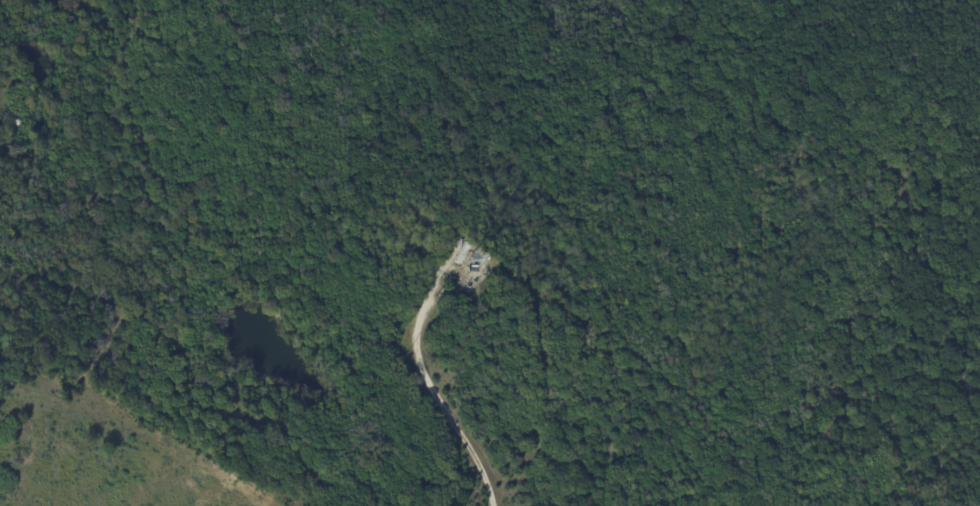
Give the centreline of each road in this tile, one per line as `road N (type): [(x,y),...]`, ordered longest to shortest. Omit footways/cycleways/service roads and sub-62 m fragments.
road 1 (track): [(495,505),(421,373),(415,327),(441,274)]

